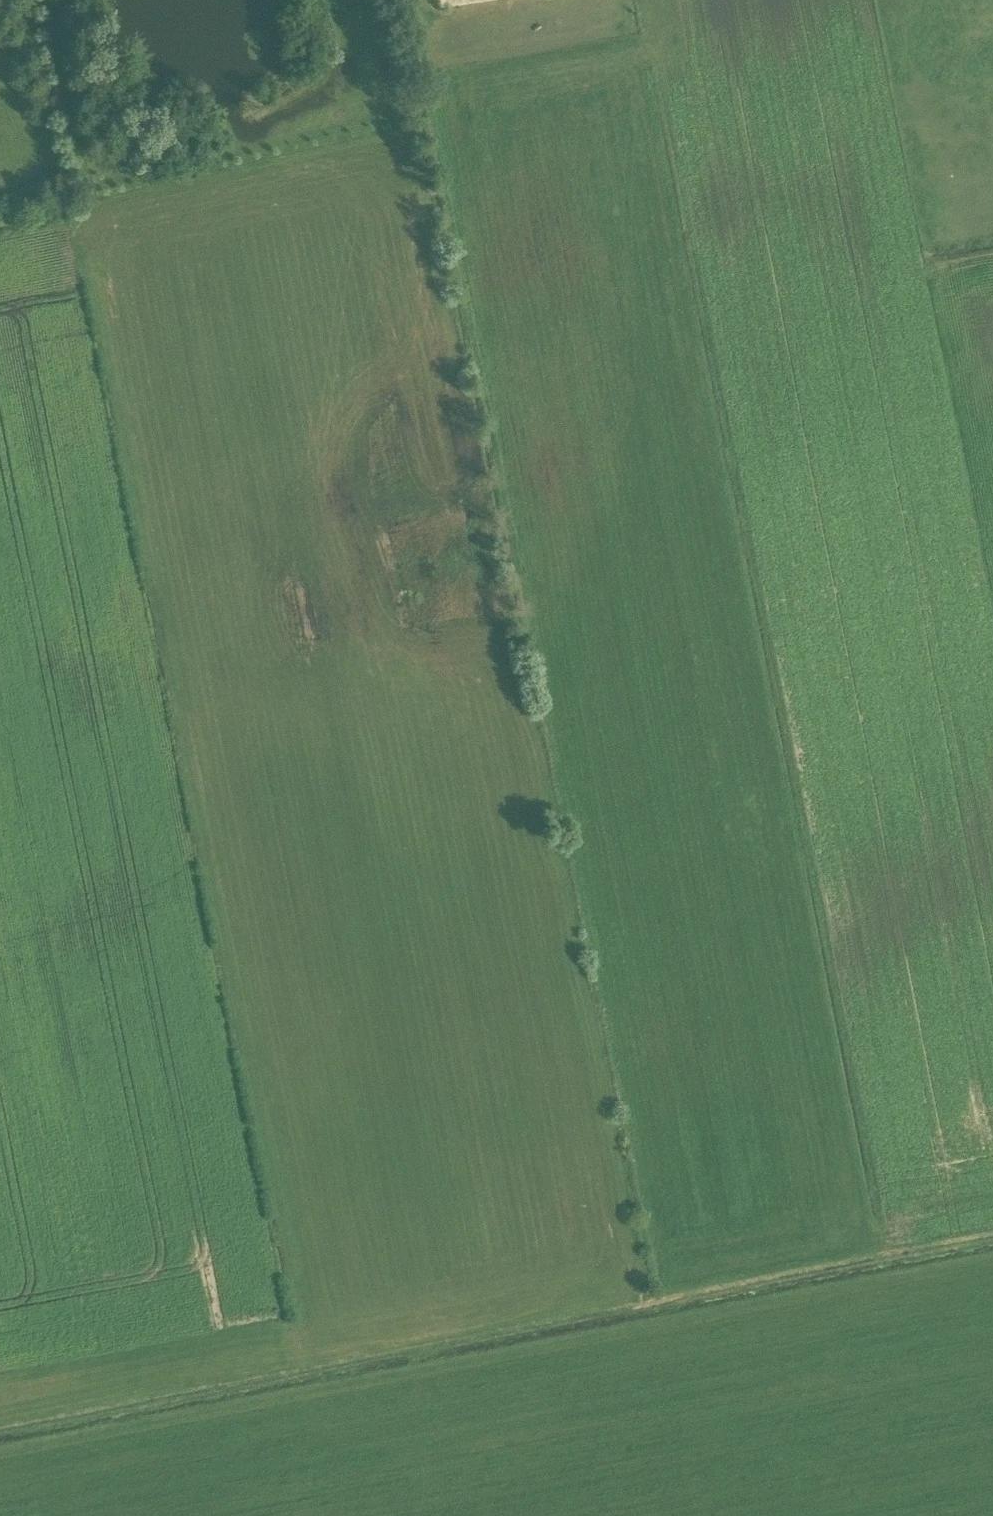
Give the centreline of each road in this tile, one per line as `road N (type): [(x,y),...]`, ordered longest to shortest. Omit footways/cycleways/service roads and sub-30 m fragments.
road 1 (track): [(42,0),(89,181)]

